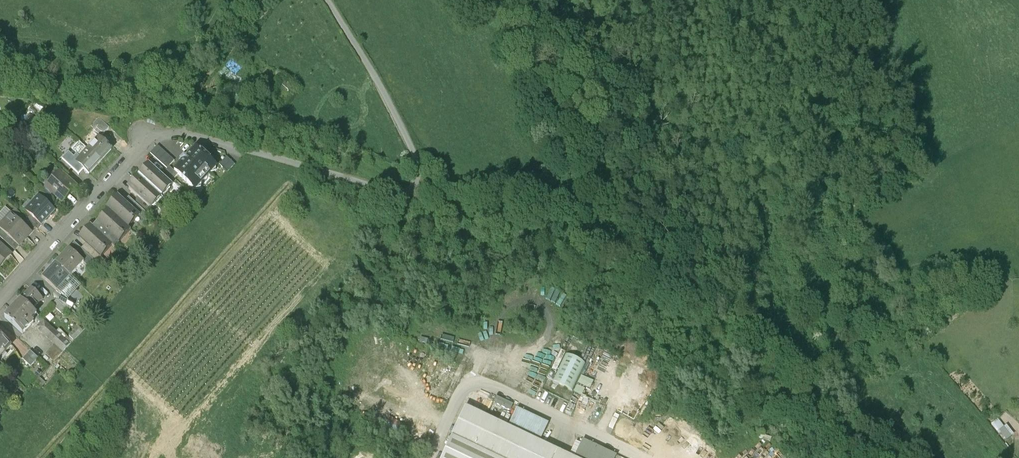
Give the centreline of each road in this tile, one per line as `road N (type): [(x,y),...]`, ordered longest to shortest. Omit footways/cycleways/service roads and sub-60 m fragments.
road 1 (unclassified): [(248,152),(393,193),(416,184),(416,158),(328,0)]
road 2 (residential): [(0,301),(142,134),(191,136),(248,152)]

